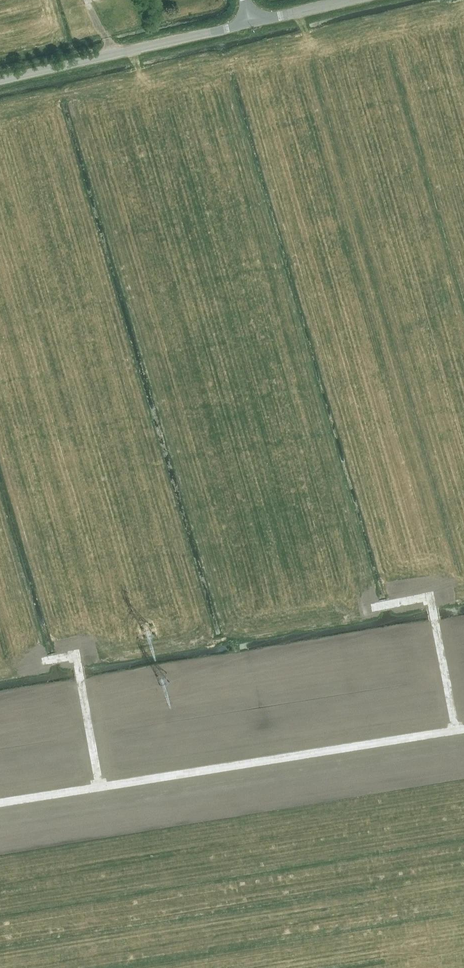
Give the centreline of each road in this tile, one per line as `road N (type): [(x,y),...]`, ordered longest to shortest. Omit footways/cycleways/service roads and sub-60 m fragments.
road 1 (track): [(0,802),(463,729)]
road 2 (unclassified): [(0,80),(252,22)]
road 3 (track): [(456,731),(430,596),(373,606)]
road 4 (track): [(42,660),(76,654),(100,787)]

